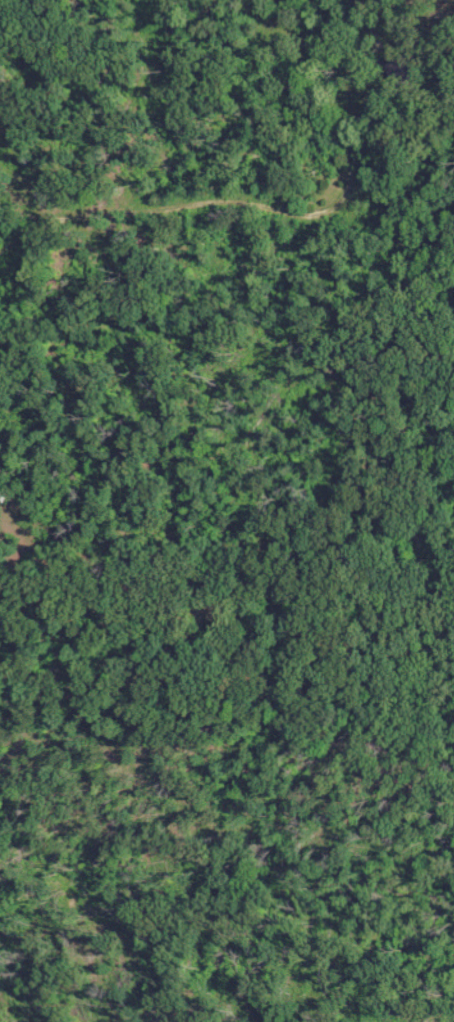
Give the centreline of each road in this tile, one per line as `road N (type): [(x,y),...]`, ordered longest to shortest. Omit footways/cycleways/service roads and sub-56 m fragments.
road 1 (track): [(453,647),(428,667),(372,662),(148,608),(0,506)]
road 2 (track): [(0,252),(46,224),(87,213),(255,203),(356,212),(421,253),(453,288)]

